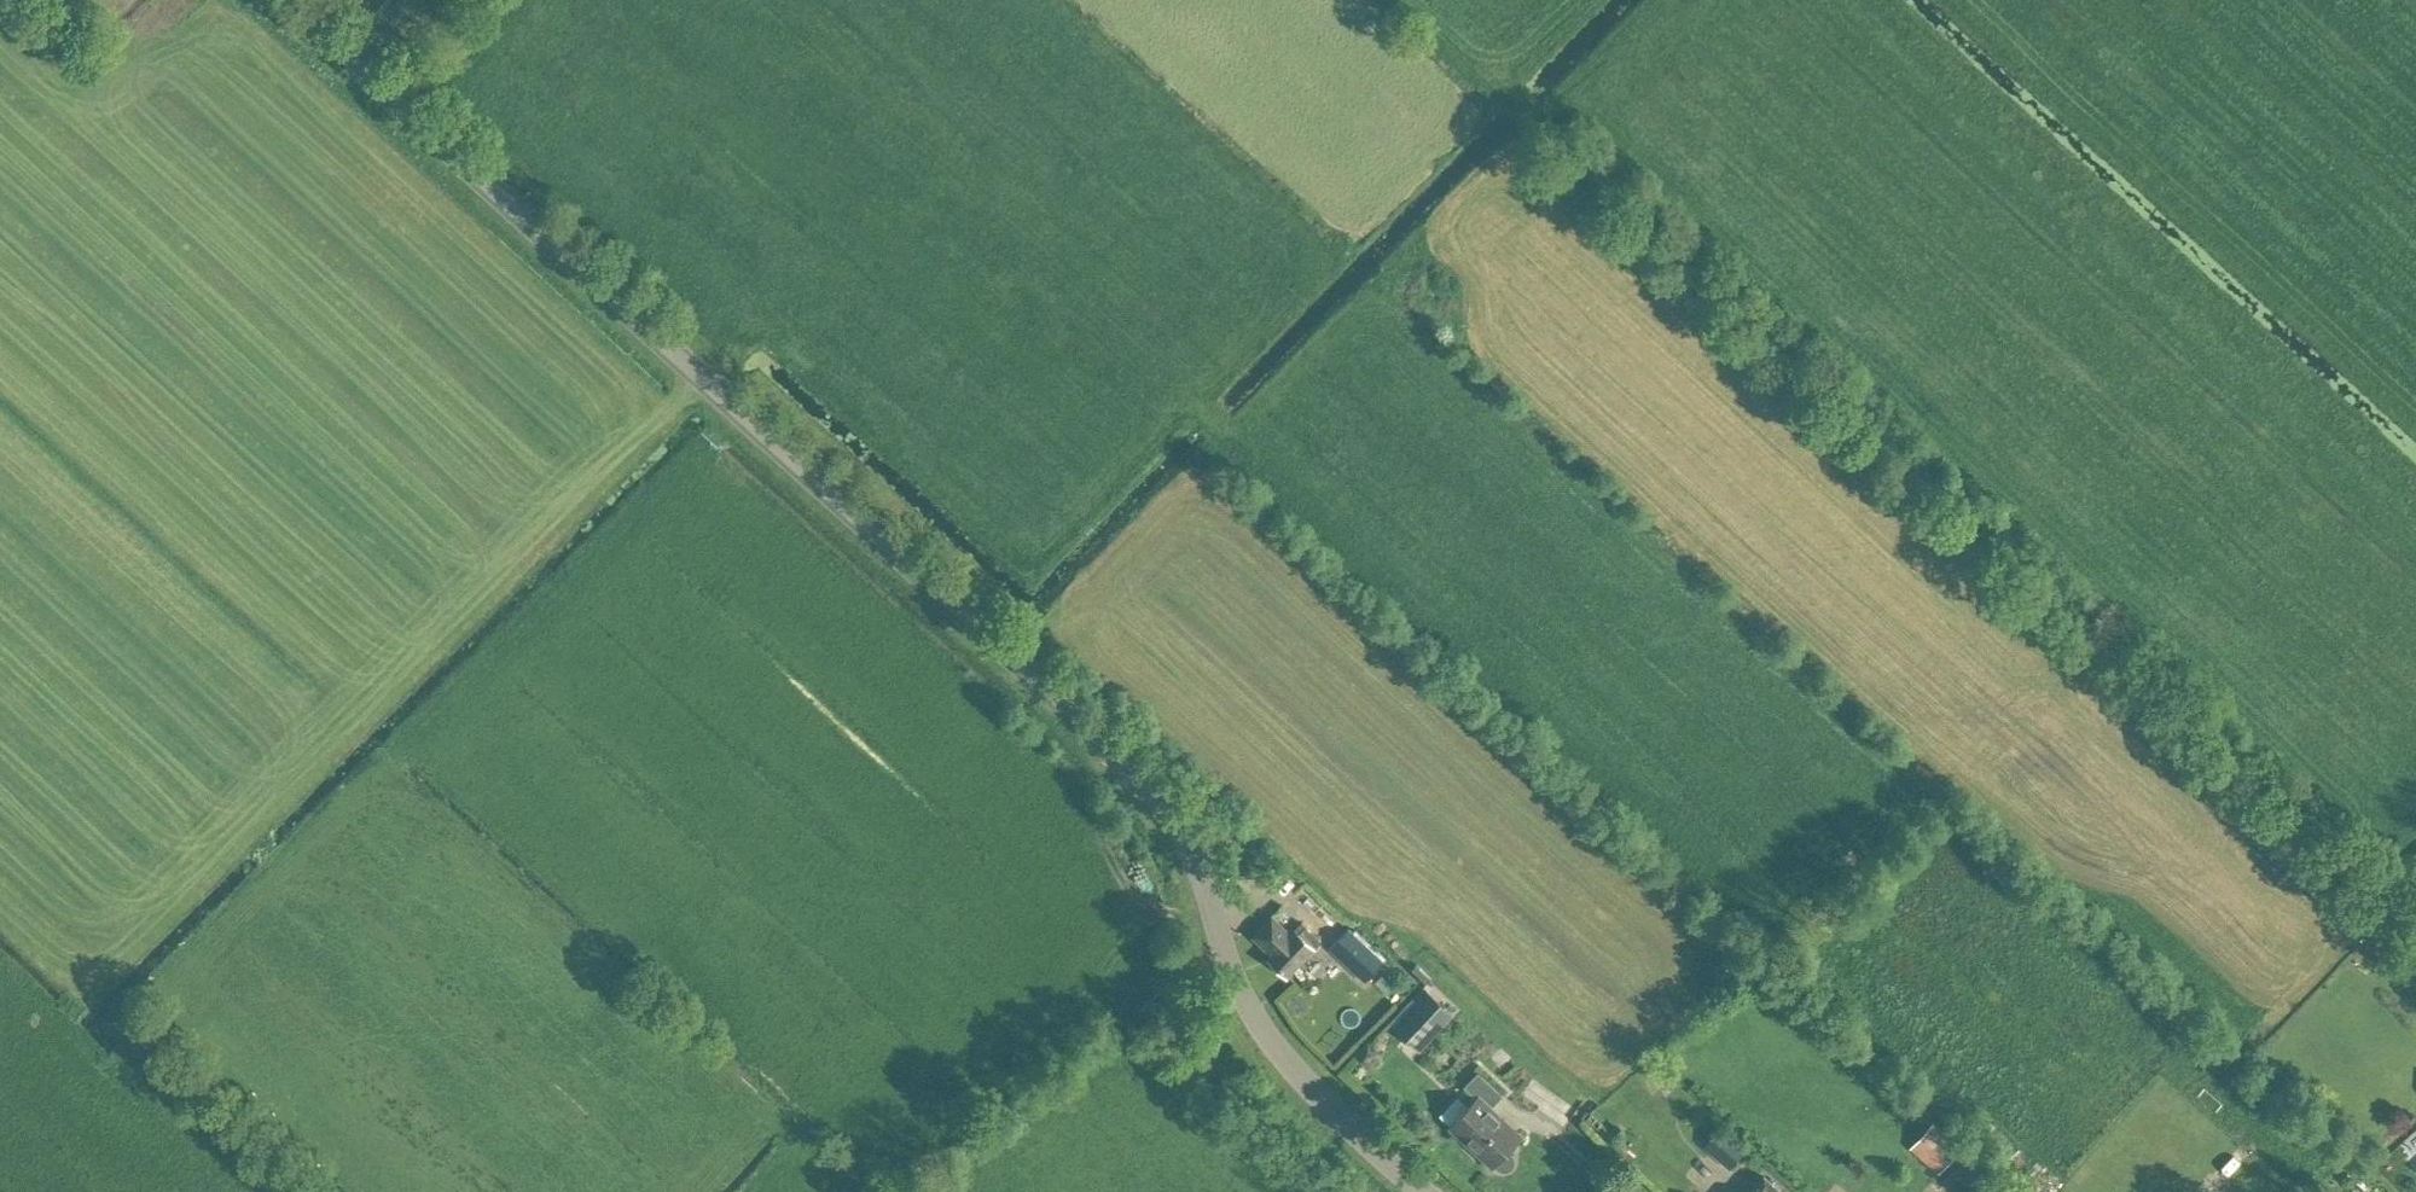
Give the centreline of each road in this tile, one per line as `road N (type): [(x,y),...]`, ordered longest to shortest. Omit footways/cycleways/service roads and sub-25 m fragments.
road 1 (tertiary): [(1422,1191),(1267,1036),(1237,986),(1196,855),(1153,787),(284,0)]
road 2 (track): [(2415,920),(1524,104)]

